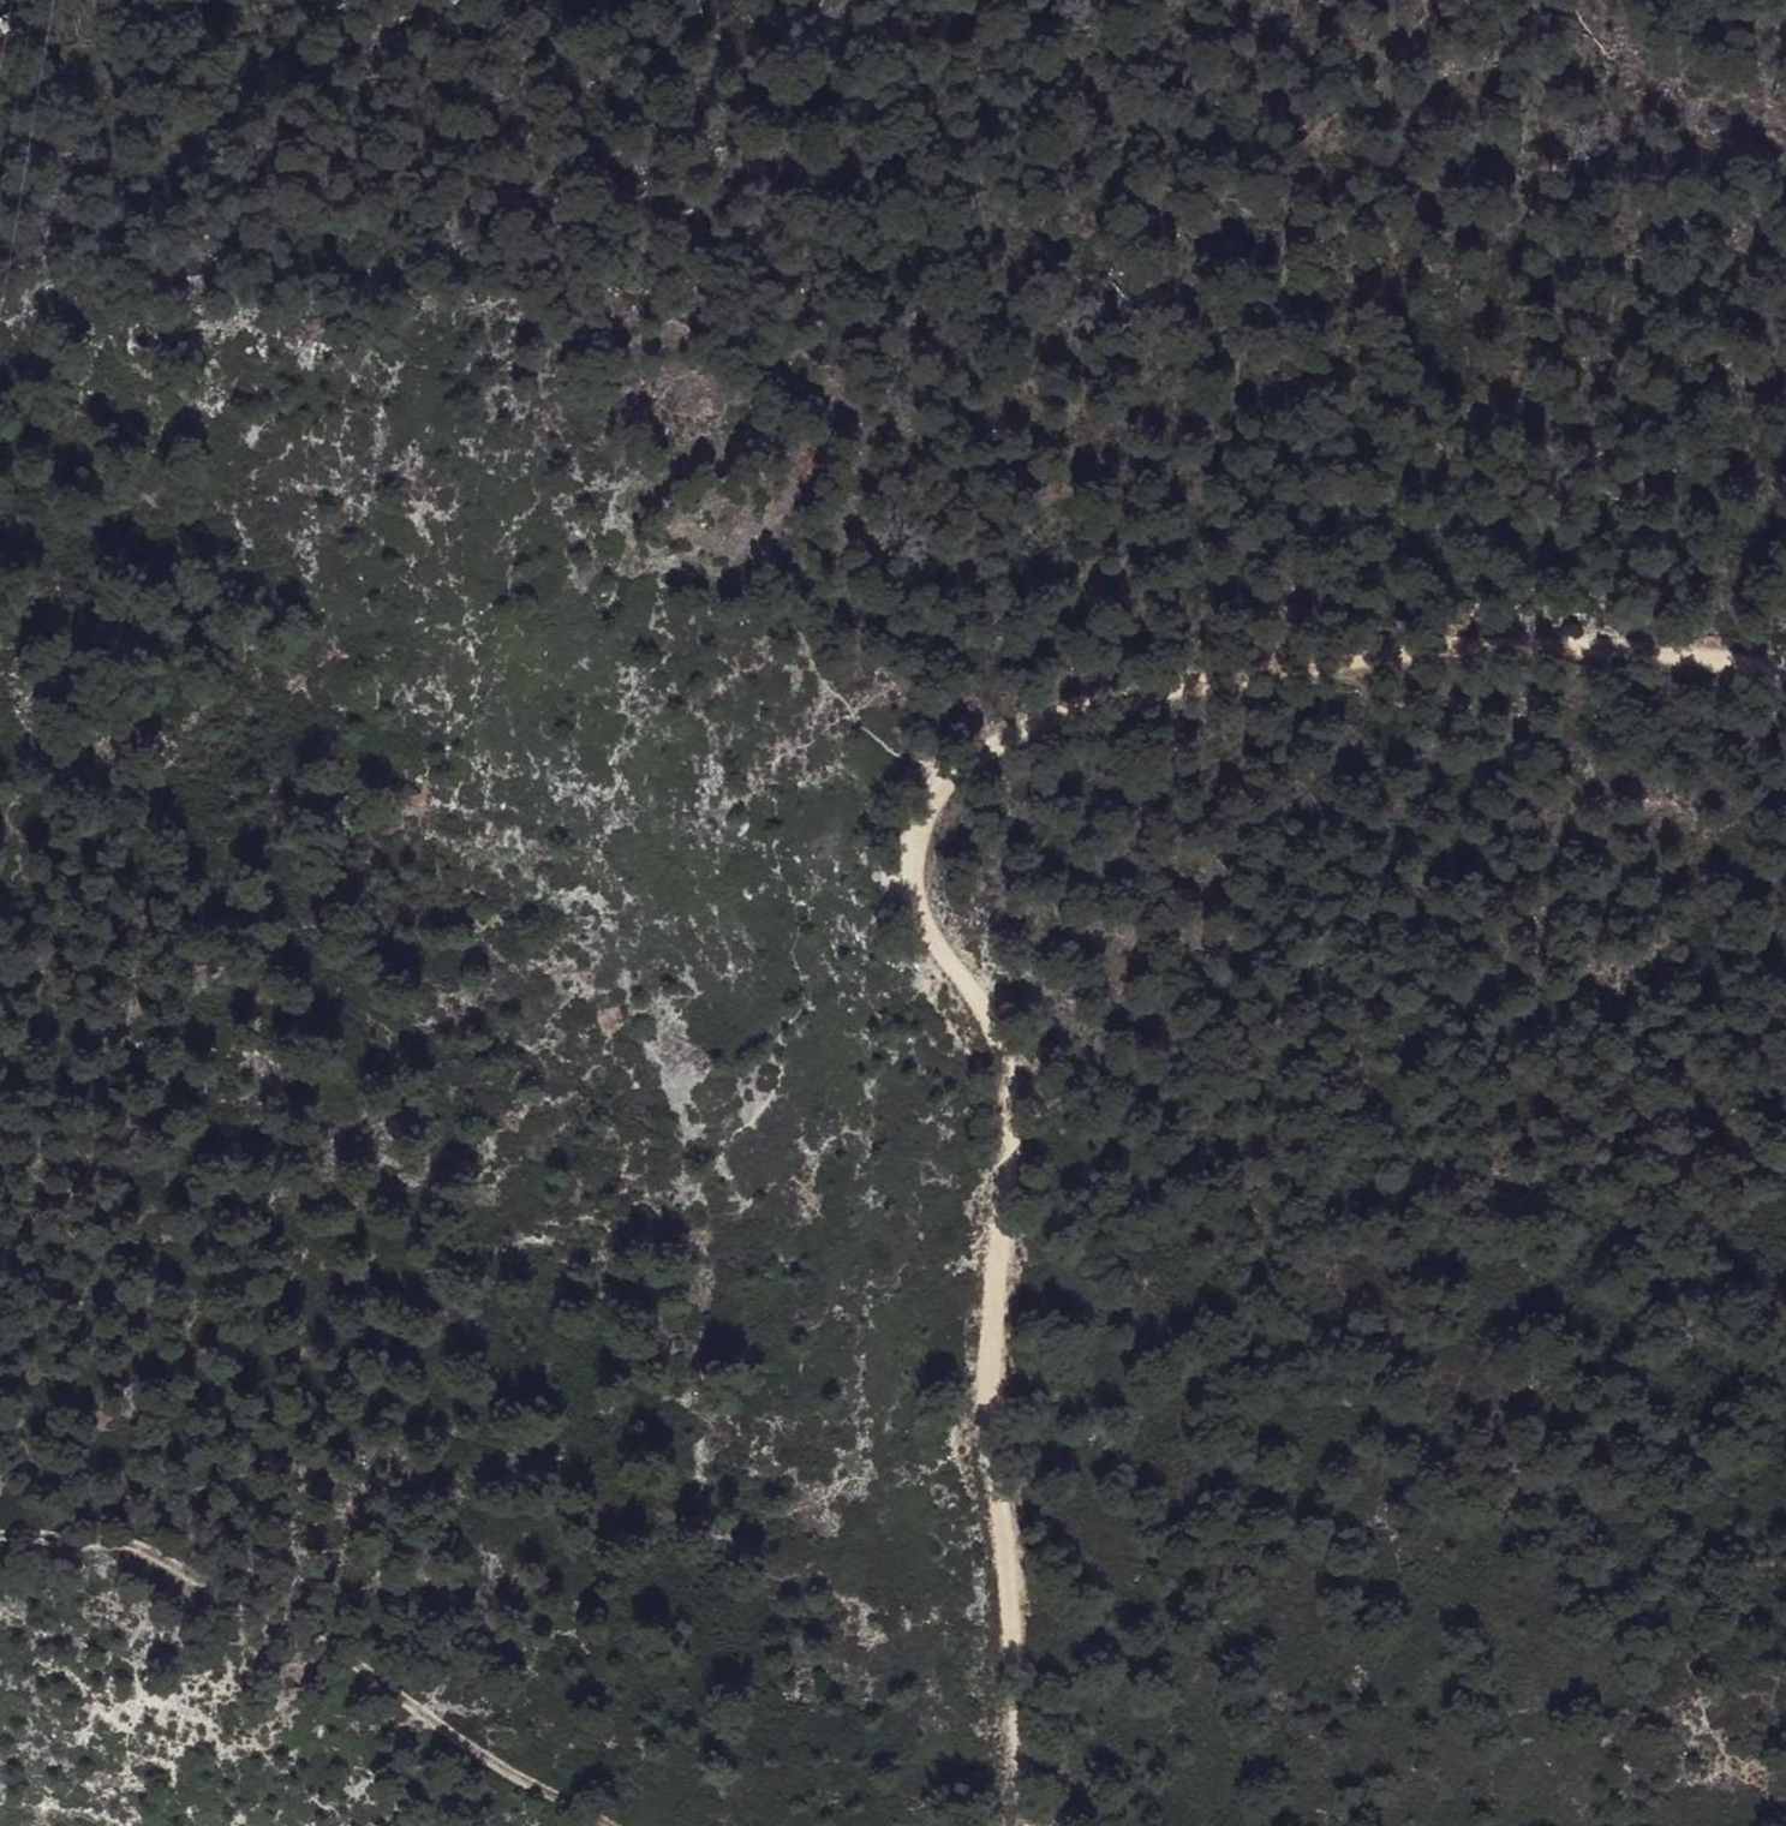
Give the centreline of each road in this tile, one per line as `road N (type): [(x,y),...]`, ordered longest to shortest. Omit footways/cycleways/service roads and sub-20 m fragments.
road 1 (track): [(1036,1825),(1016,1735),(989,1355),(1008,1059),(996,1017),(952,965),(920,904),(915,849),(936,793),(982,749),(1137,696),(1360,660),(1590,649),(1785,675)]
road 2 (track): [(607,1825),(483,1756),(351,1657),(132,1541),(0,1533)]

